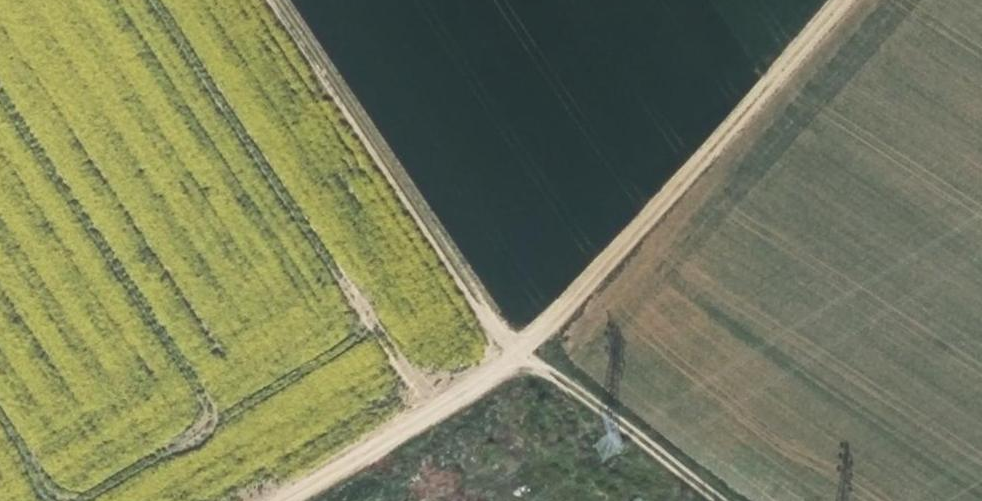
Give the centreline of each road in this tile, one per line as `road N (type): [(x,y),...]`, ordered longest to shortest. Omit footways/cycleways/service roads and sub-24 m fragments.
road 1 (track): [(283,500),(520,361),(844,0)]
road 2 (track): [(742,500),(520,361),(285,0)]

